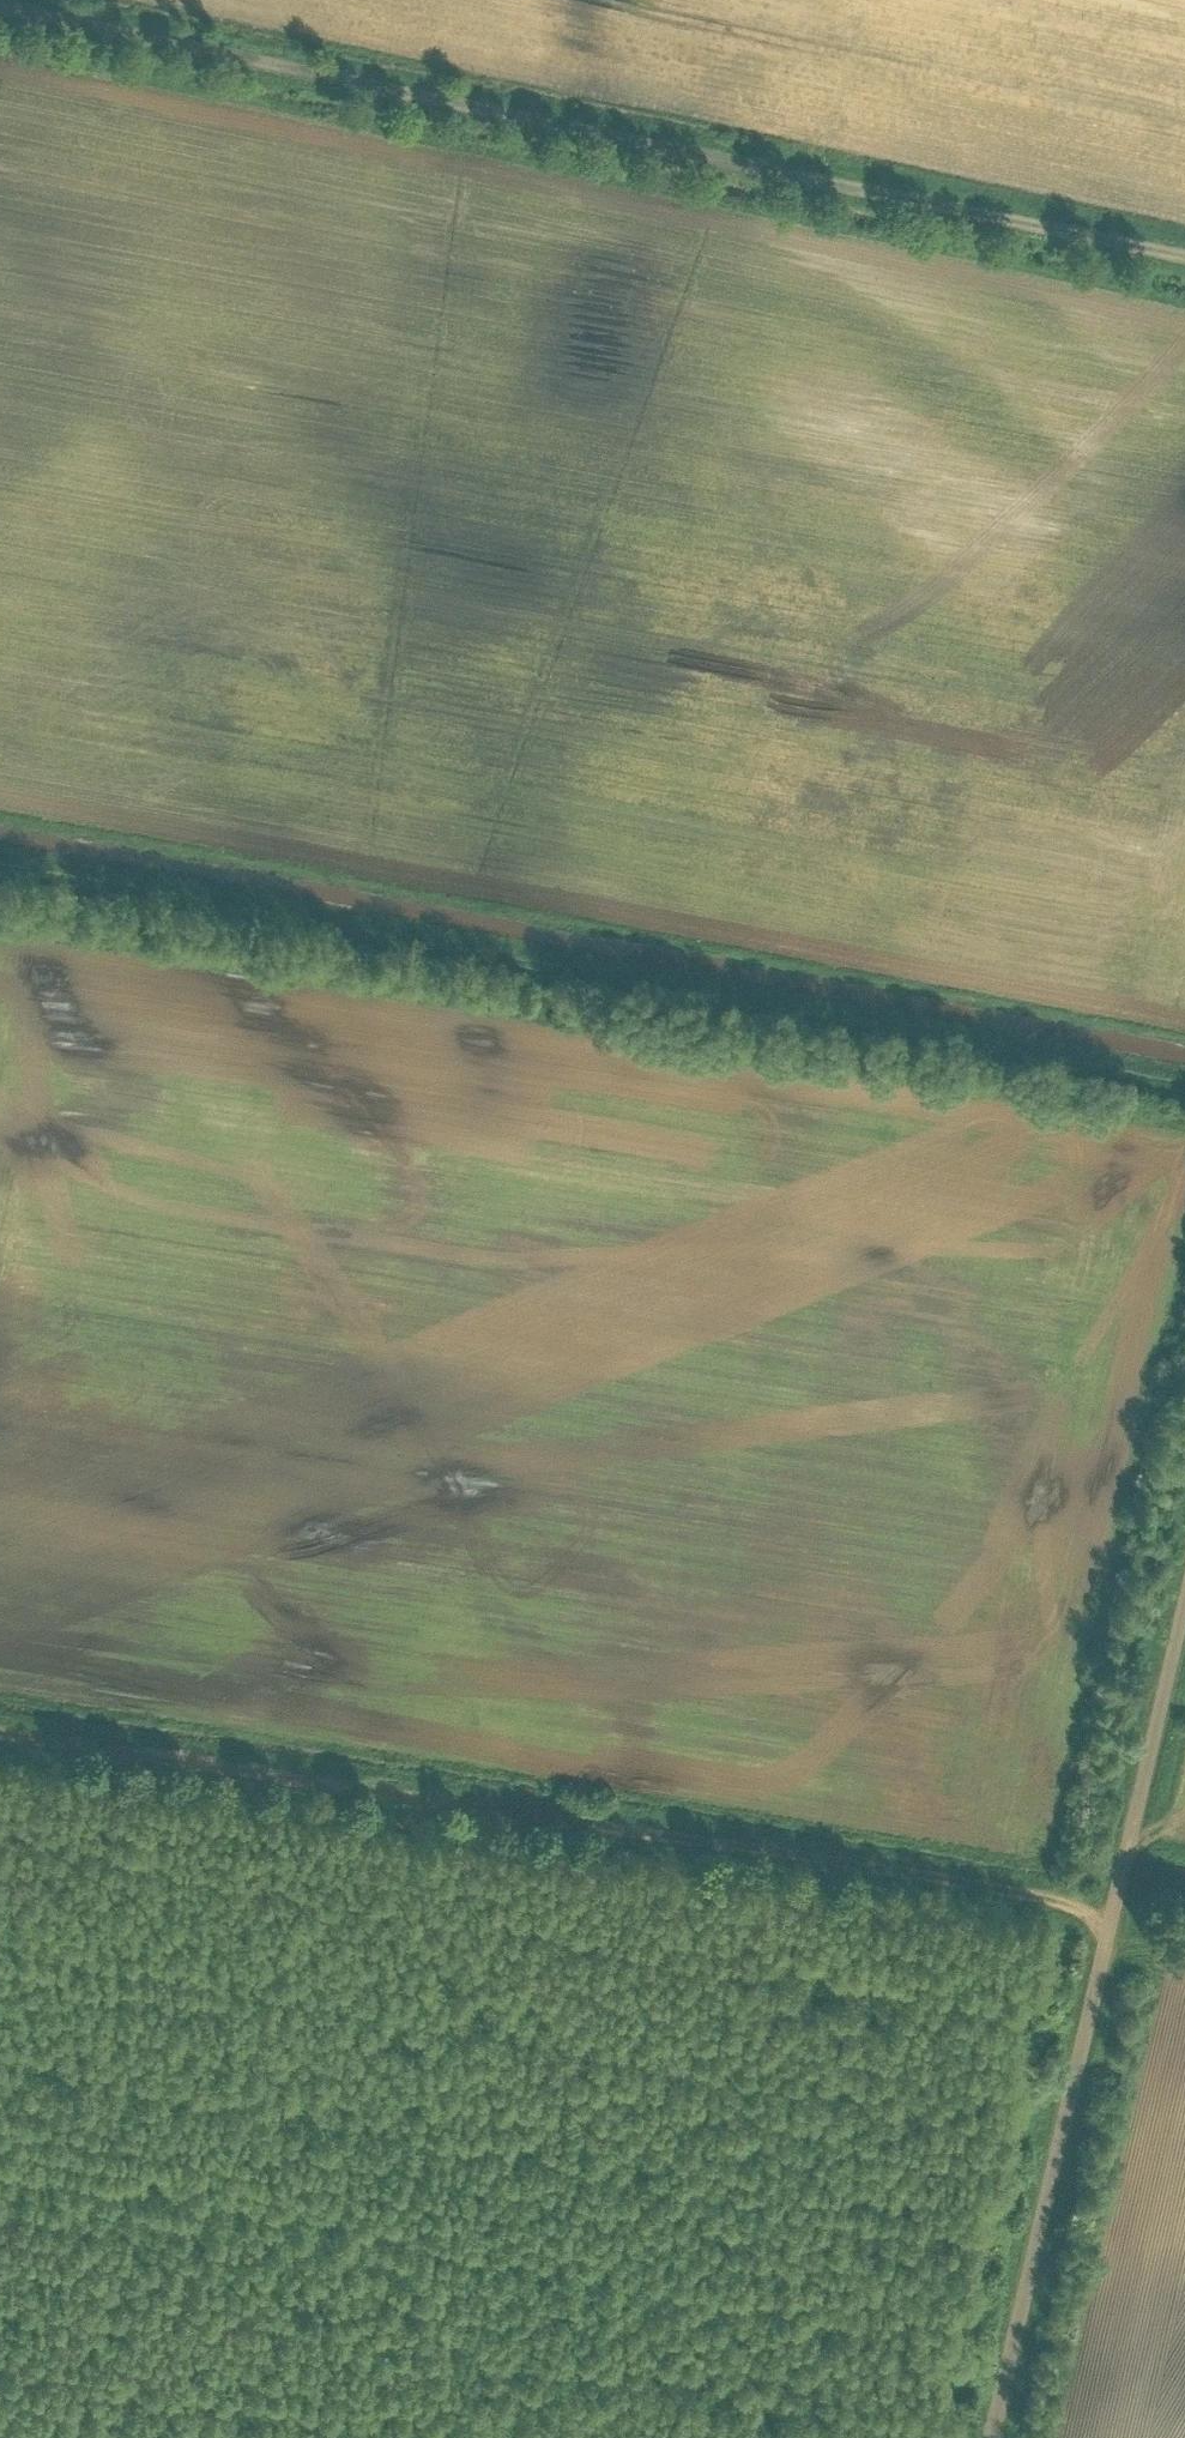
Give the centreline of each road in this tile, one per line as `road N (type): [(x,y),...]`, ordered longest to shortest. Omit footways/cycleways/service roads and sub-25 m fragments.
road 1 (unclassified): [(1184,253),(1,0)]
road 2 (track): [(1097,1919),(1076,1907),(0,1730)]
road 3 (unclassified): [(971,2437),(1184,1556)]

